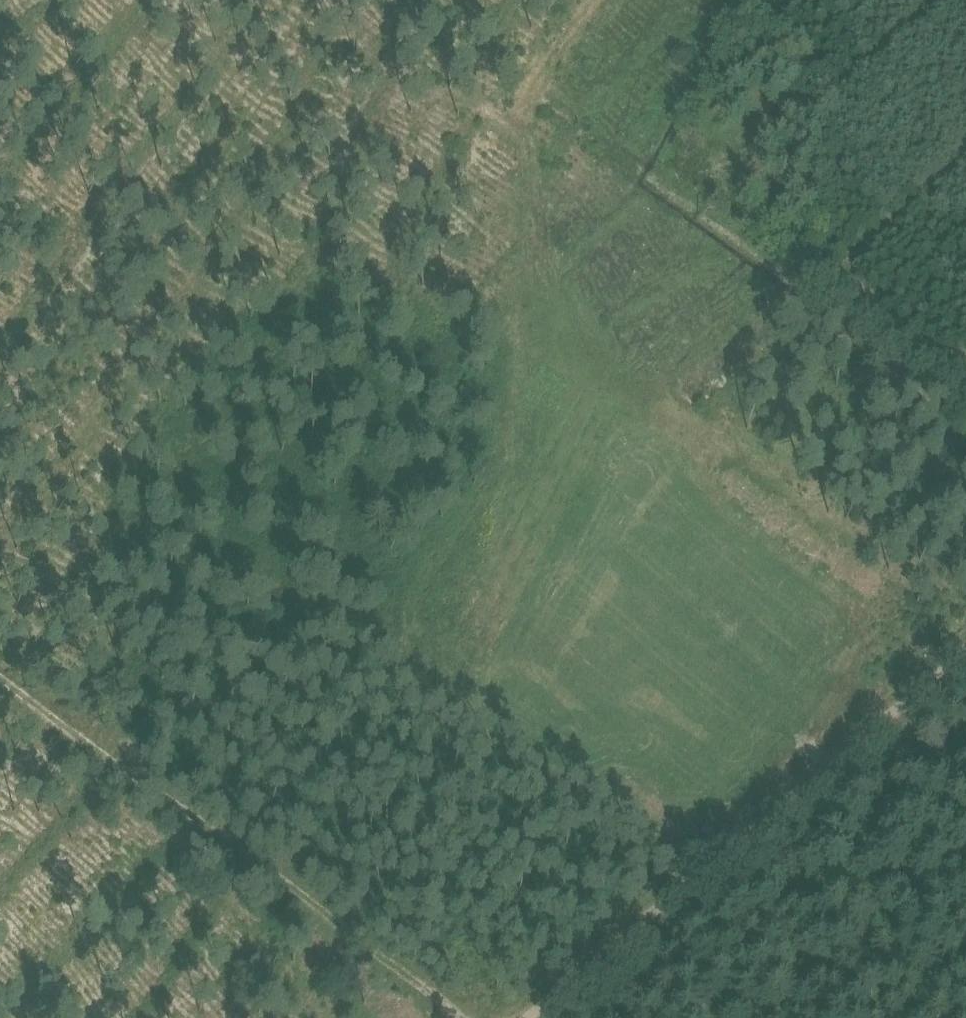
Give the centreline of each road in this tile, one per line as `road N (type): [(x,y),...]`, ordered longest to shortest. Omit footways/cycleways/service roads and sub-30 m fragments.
road 1 (track): [(965,656),(532,1017)]

